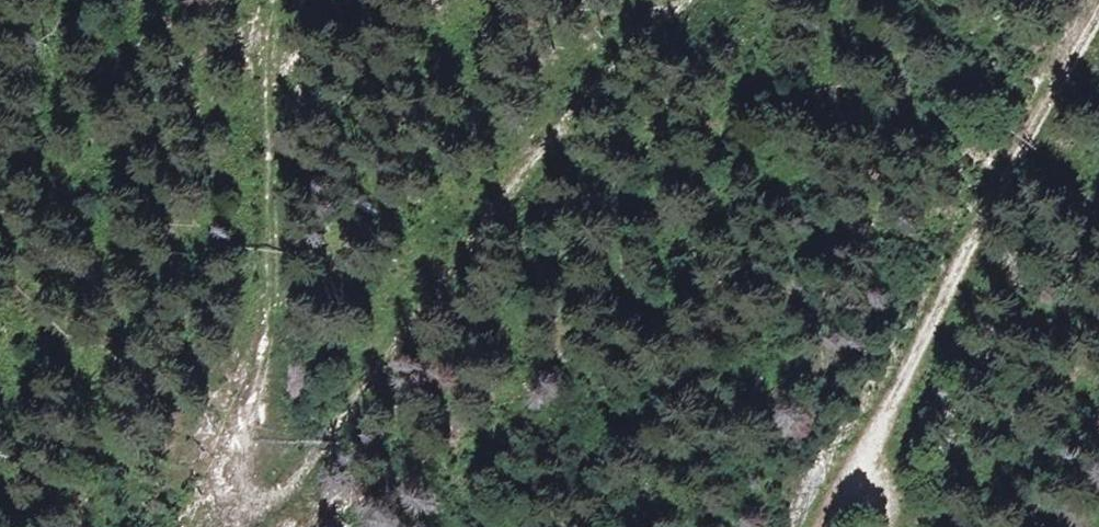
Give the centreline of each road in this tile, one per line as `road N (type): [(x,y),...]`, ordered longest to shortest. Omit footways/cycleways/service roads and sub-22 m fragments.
road 1 (track): [(691,0),(614,77),(258,526)]
road 2 (track): [(240,526),(274,228),(270,0)]
road 3 (track): [(866,465),(975,232),(1098,14)]

